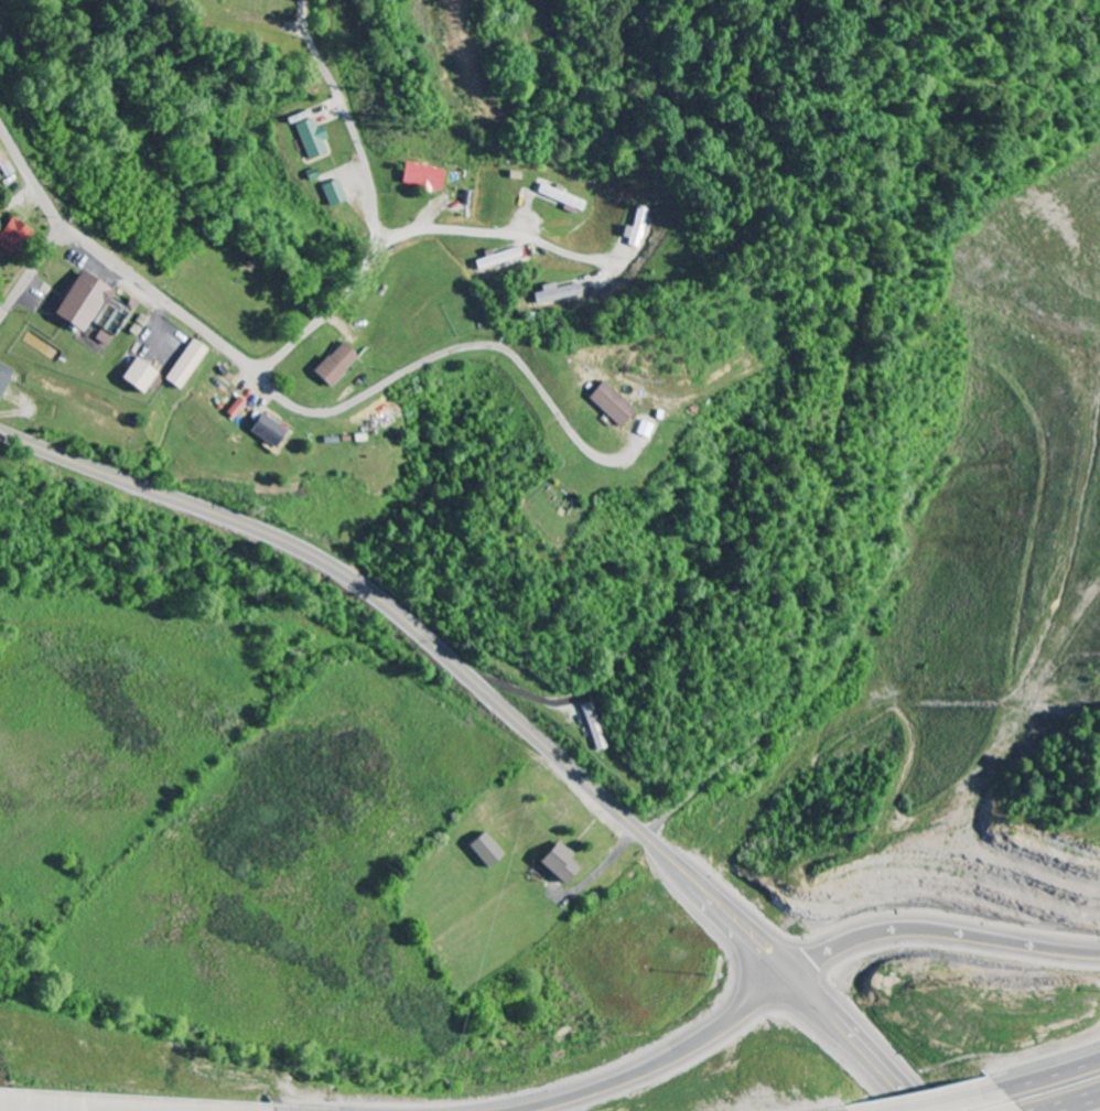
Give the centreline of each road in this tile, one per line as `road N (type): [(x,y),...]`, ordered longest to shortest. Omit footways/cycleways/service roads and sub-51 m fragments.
road 1 (secondary): [(916,1110),(786,975),(371,594),(266,533),(0,432)]
road 2 (residential): [(610,462),(582,446),(524,366),(485,346),(433,358),(334,411),(302,411),(64,224),(0,124)]
road 3 (motorway): [(1099,957),(917,930),(859,942),(786,975)]
road 4 (motorway): [(786,975),(680,1055),(600,1093),(524,1110)]
road 5 (residential): [(255,371),(334,310),(374,242)]

